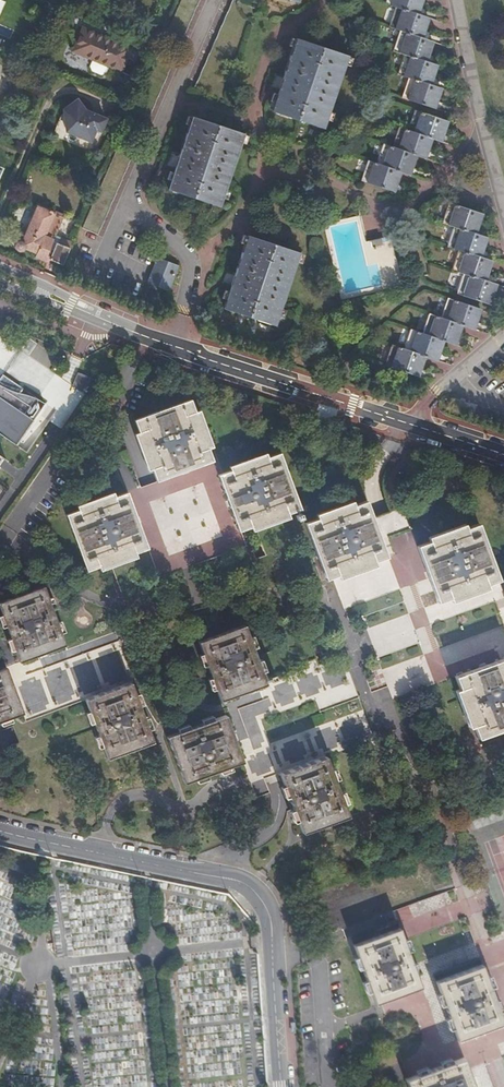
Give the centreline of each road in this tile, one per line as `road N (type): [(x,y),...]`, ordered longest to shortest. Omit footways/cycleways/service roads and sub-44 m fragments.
road 1 (residential): [(281,1086),(270,919),(251,886),(0,830)]
road 2 (residential): [(159,339),(503,454)]
road 3 (residential): [(159,339),(0,266)]
road 4 (residential): [(0,282),(141,341),(159,339)]

